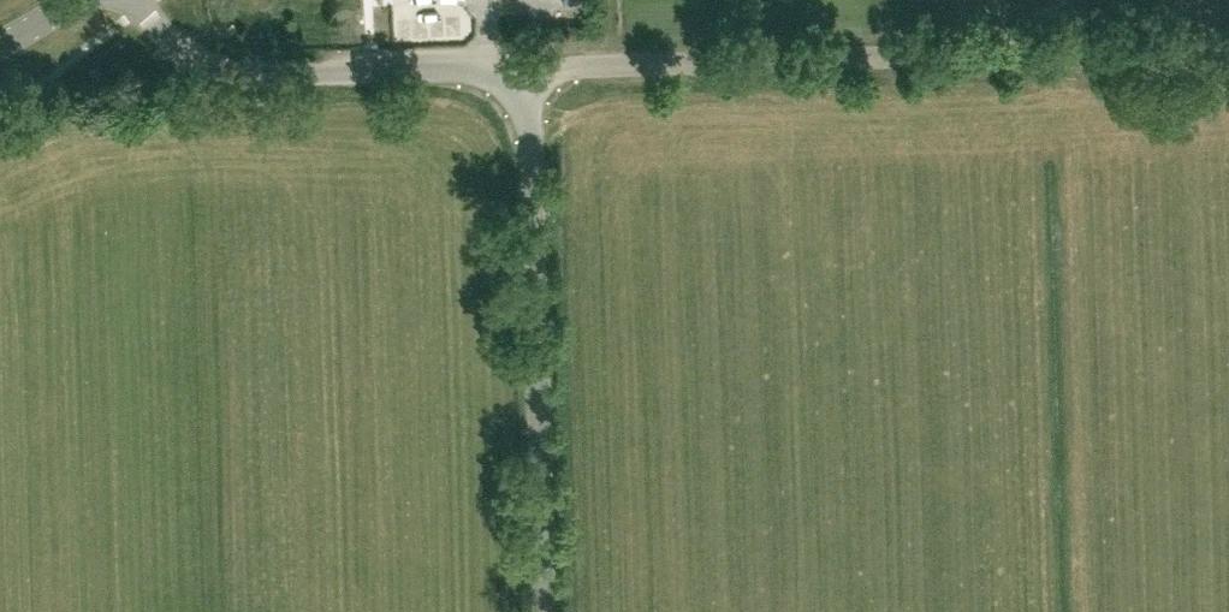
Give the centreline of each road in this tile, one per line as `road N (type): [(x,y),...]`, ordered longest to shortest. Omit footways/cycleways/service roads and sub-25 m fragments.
road 1 (unclassified): [(1228,44),(572,66),(508,88)]
road 2 (unclassified): [(549,611),(508,88)]
road 3 (unclassified): [(508,88),(470,68),(211,61),(127,0)]

